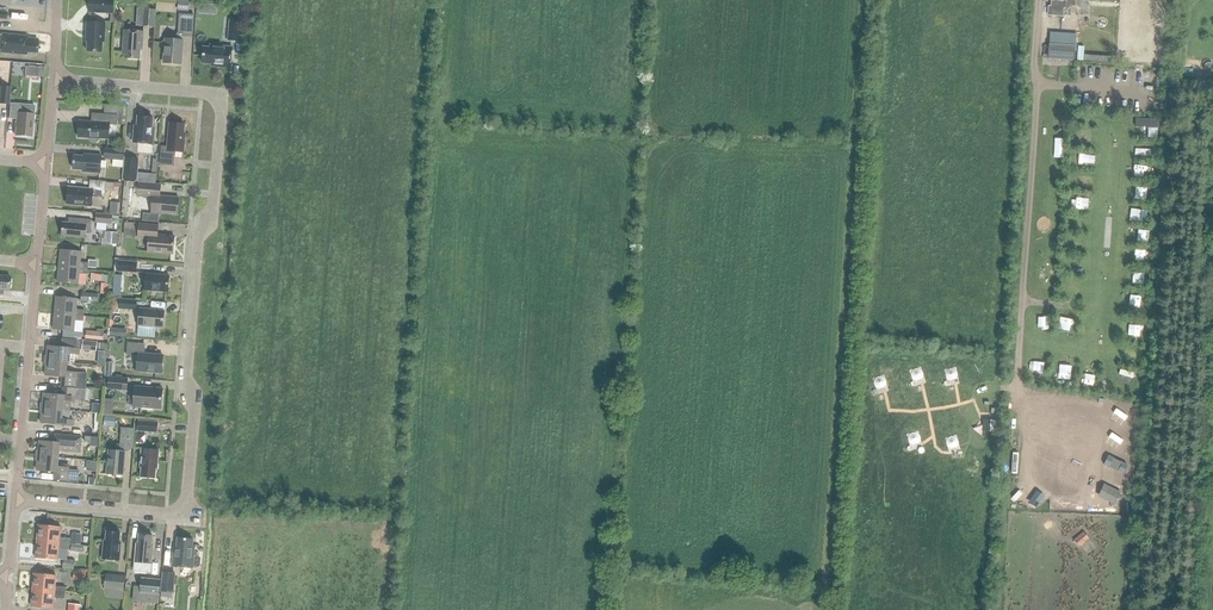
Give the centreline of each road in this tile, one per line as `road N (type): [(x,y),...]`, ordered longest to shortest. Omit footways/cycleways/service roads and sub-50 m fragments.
road 1 (residential): [(17,504),(166,514),(186,502),(196,251),(214,209),(216,96),(57,79)]
road 2 (track): [(1038,0),(1016,375)]

